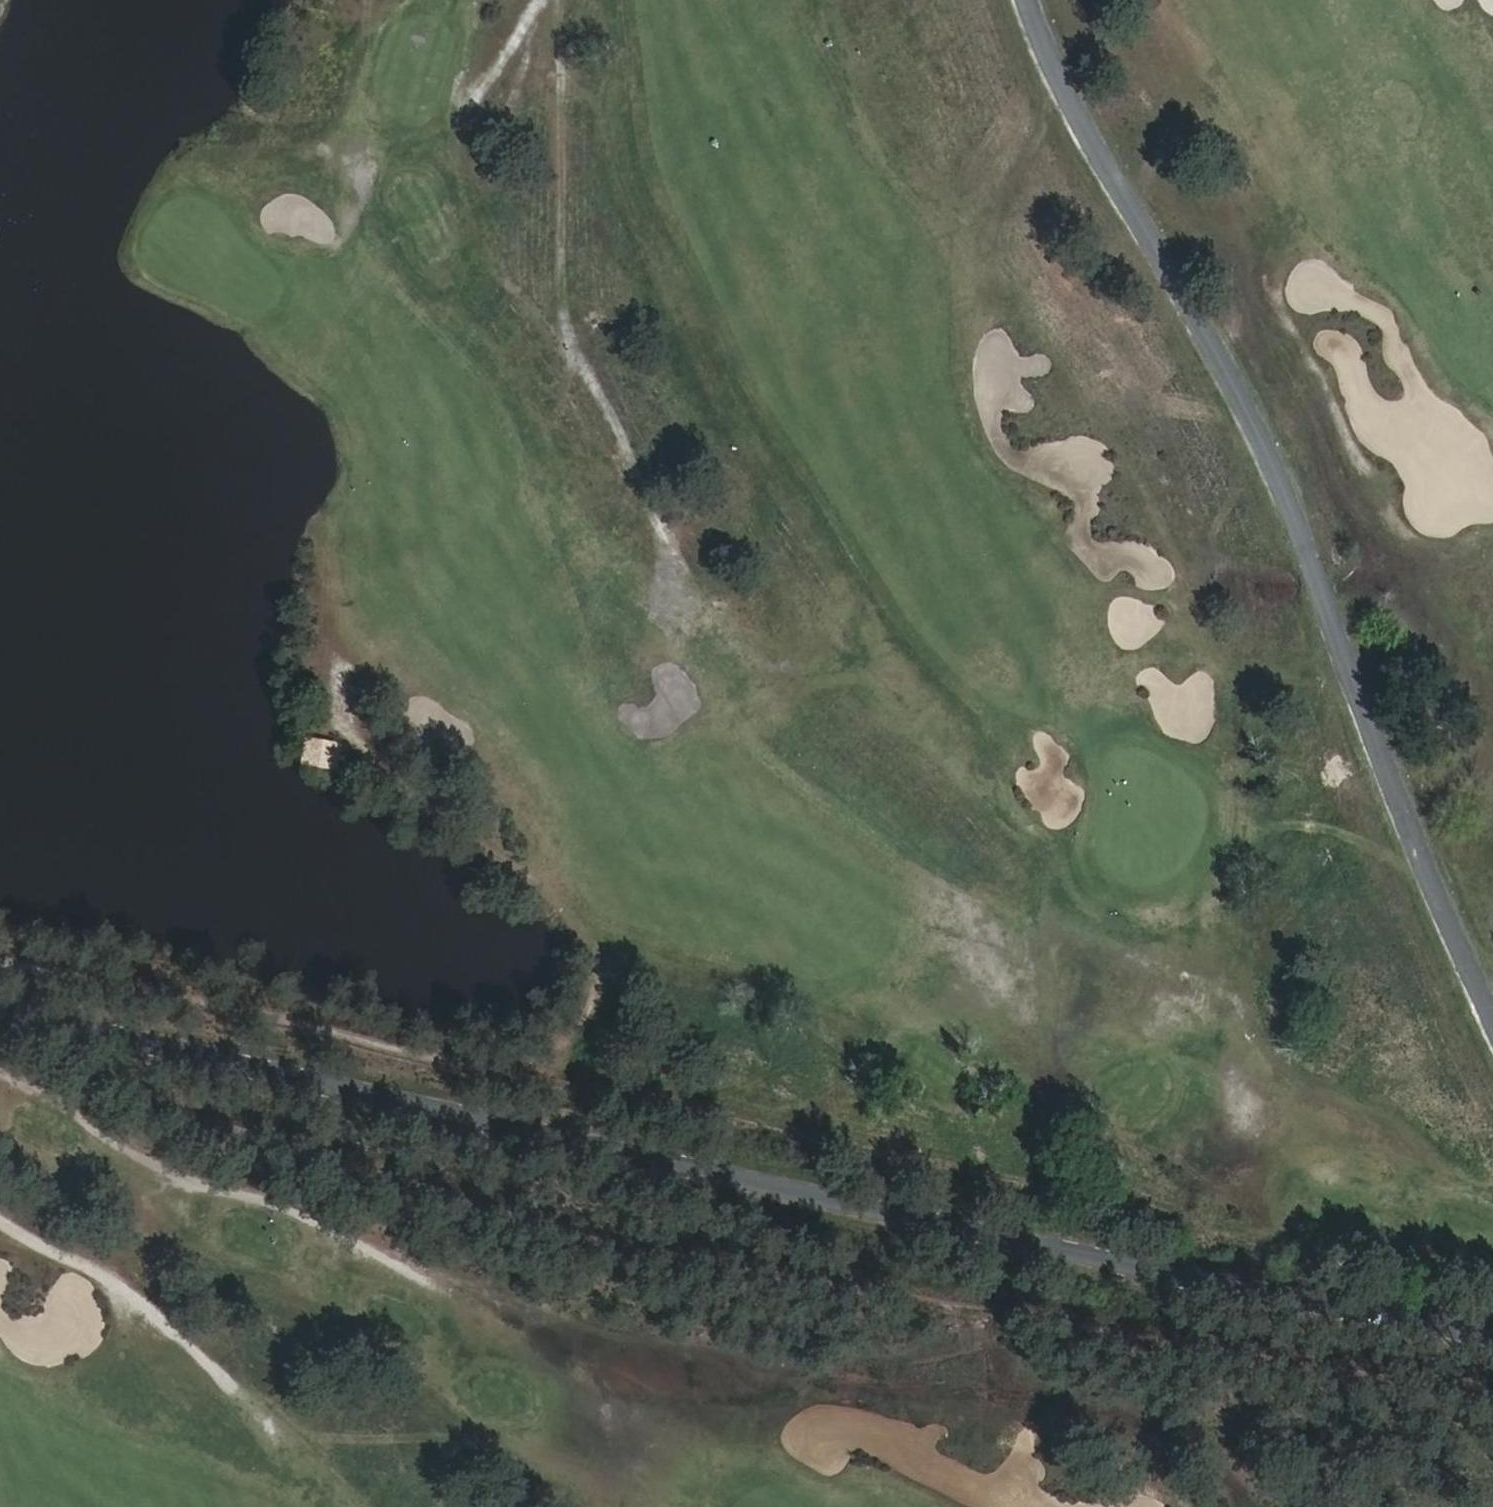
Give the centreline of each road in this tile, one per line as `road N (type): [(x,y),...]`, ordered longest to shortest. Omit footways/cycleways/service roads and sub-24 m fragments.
road 1 (unclassified): [(0,1008),(1492,1338)]
road 2 (unclassified): [(1492,1020),(1390,780),(1304,540),(1204,332),(1081,126),(1025,0)]

